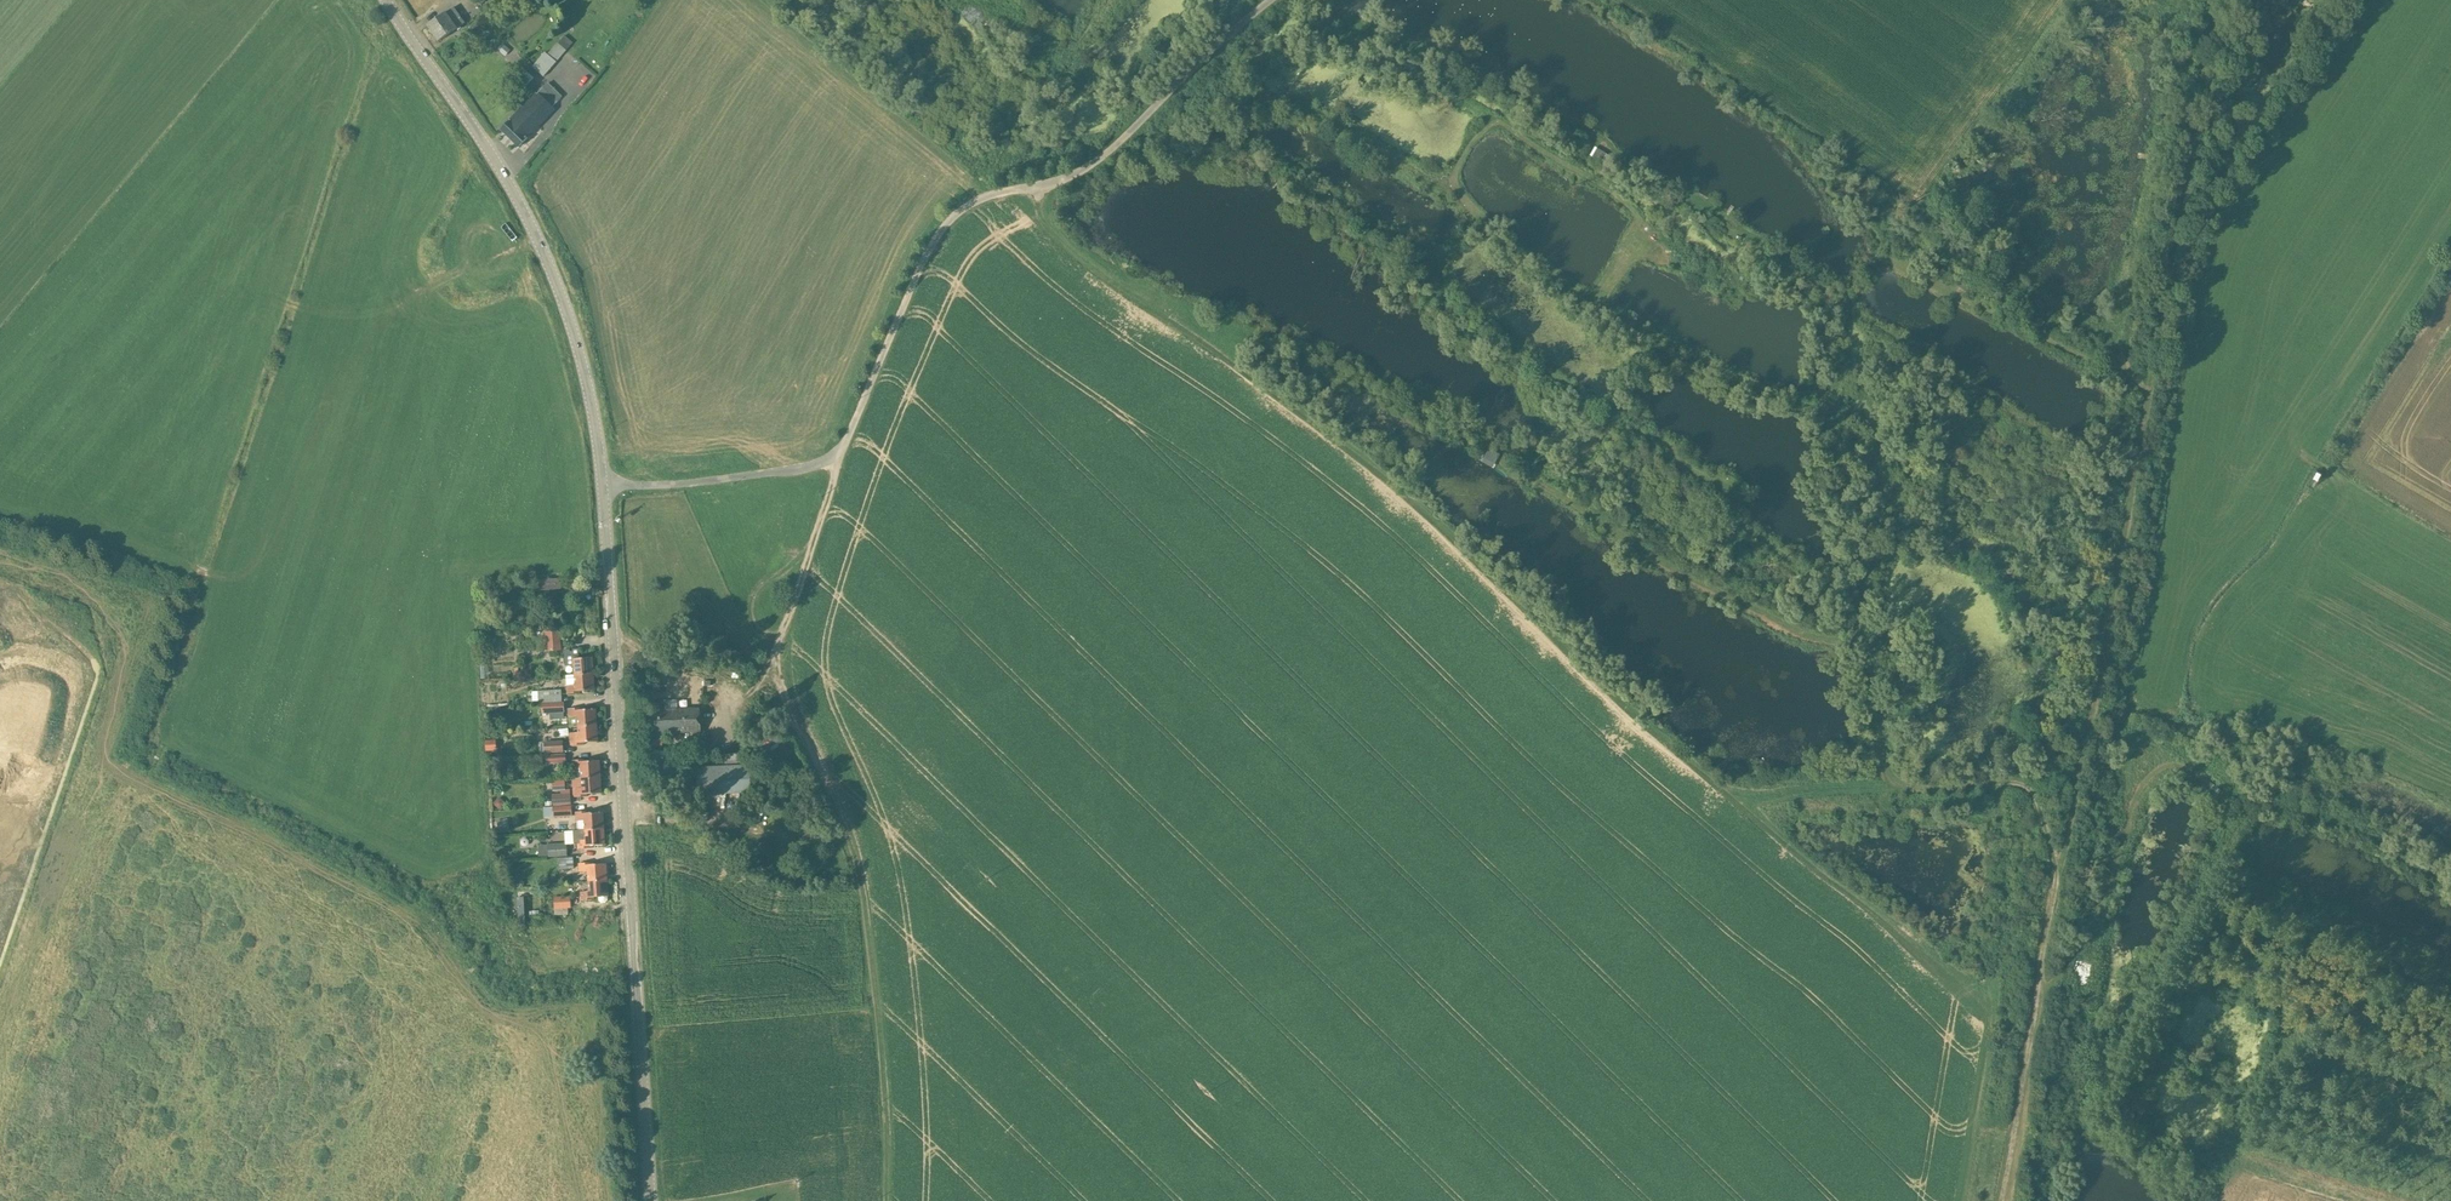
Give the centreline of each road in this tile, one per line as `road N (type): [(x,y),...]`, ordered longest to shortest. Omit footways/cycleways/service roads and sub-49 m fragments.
road 1 (unclassified): [(602,485),(726,479),(837,456),(921,265),(952,218),(985,197),(1066,179),(1090,165),(1269,0)]
road 2 (track): [(2058,879),(2045,813),(2028,782),(1918,789),(1900,781),(1865,649),(1838,638),(1815,640),(1633,544),(1507,463)]
road 3 (track): [(885,1200),(882,1041),(862,888),(830,790),(782,690),(776,652),(837,456)]
road 4 (secondary): [(652,1200),(602,485)]
road 5 (secondary): [(602,485),(580,354),(540,242),(386,0)]
road 6 (track): [(1995,1200),(2058,879)]

